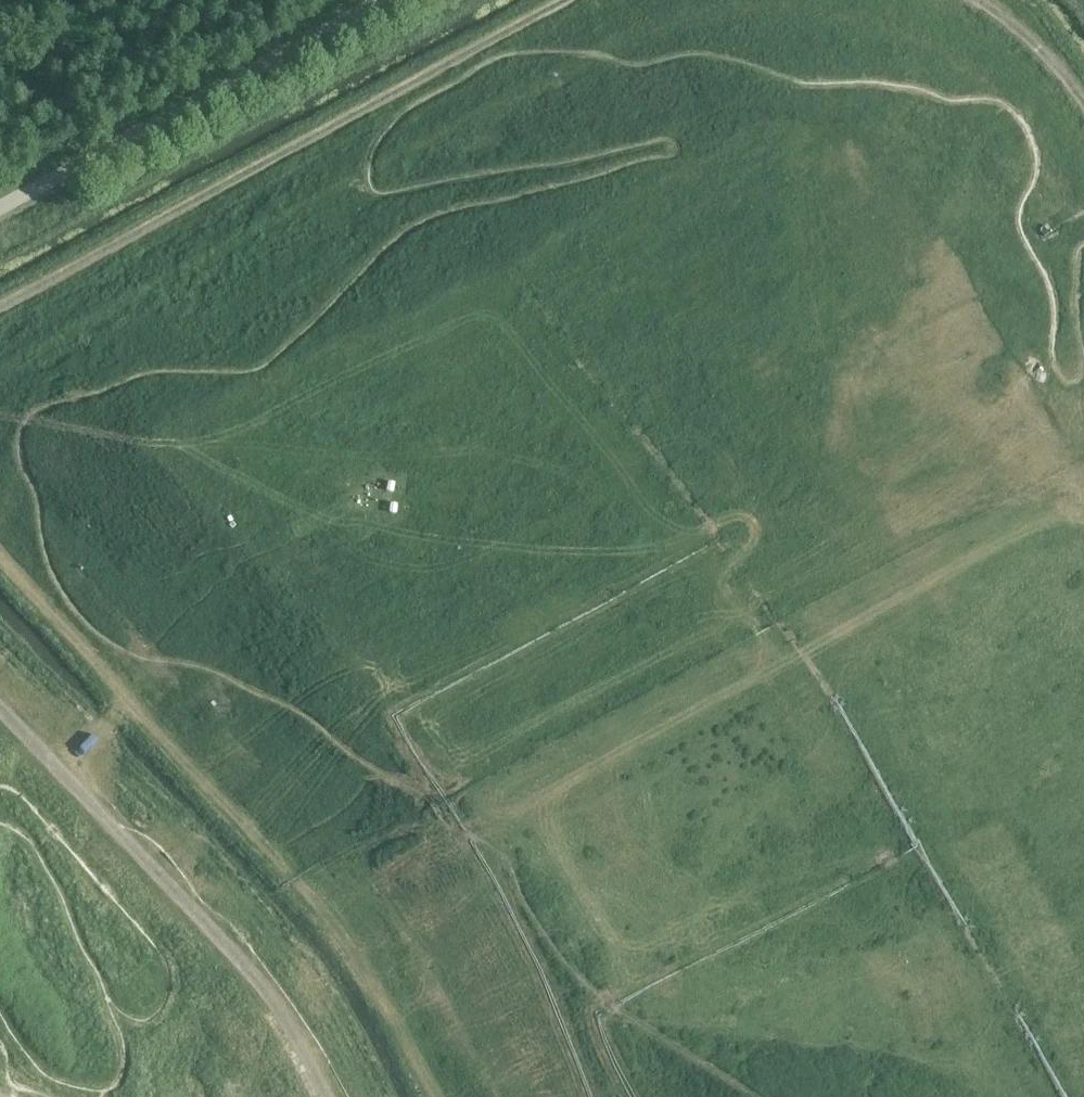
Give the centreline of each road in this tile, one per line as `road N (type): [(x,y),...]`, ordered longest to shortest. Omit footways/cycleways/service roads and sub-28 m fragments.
road 1 (track): [(567,0),(0,307)]
road 2 (unclassified): [(386,0),(0,209)]
road 3 (track): [(1083,106),(1048,59),(975,0)]

